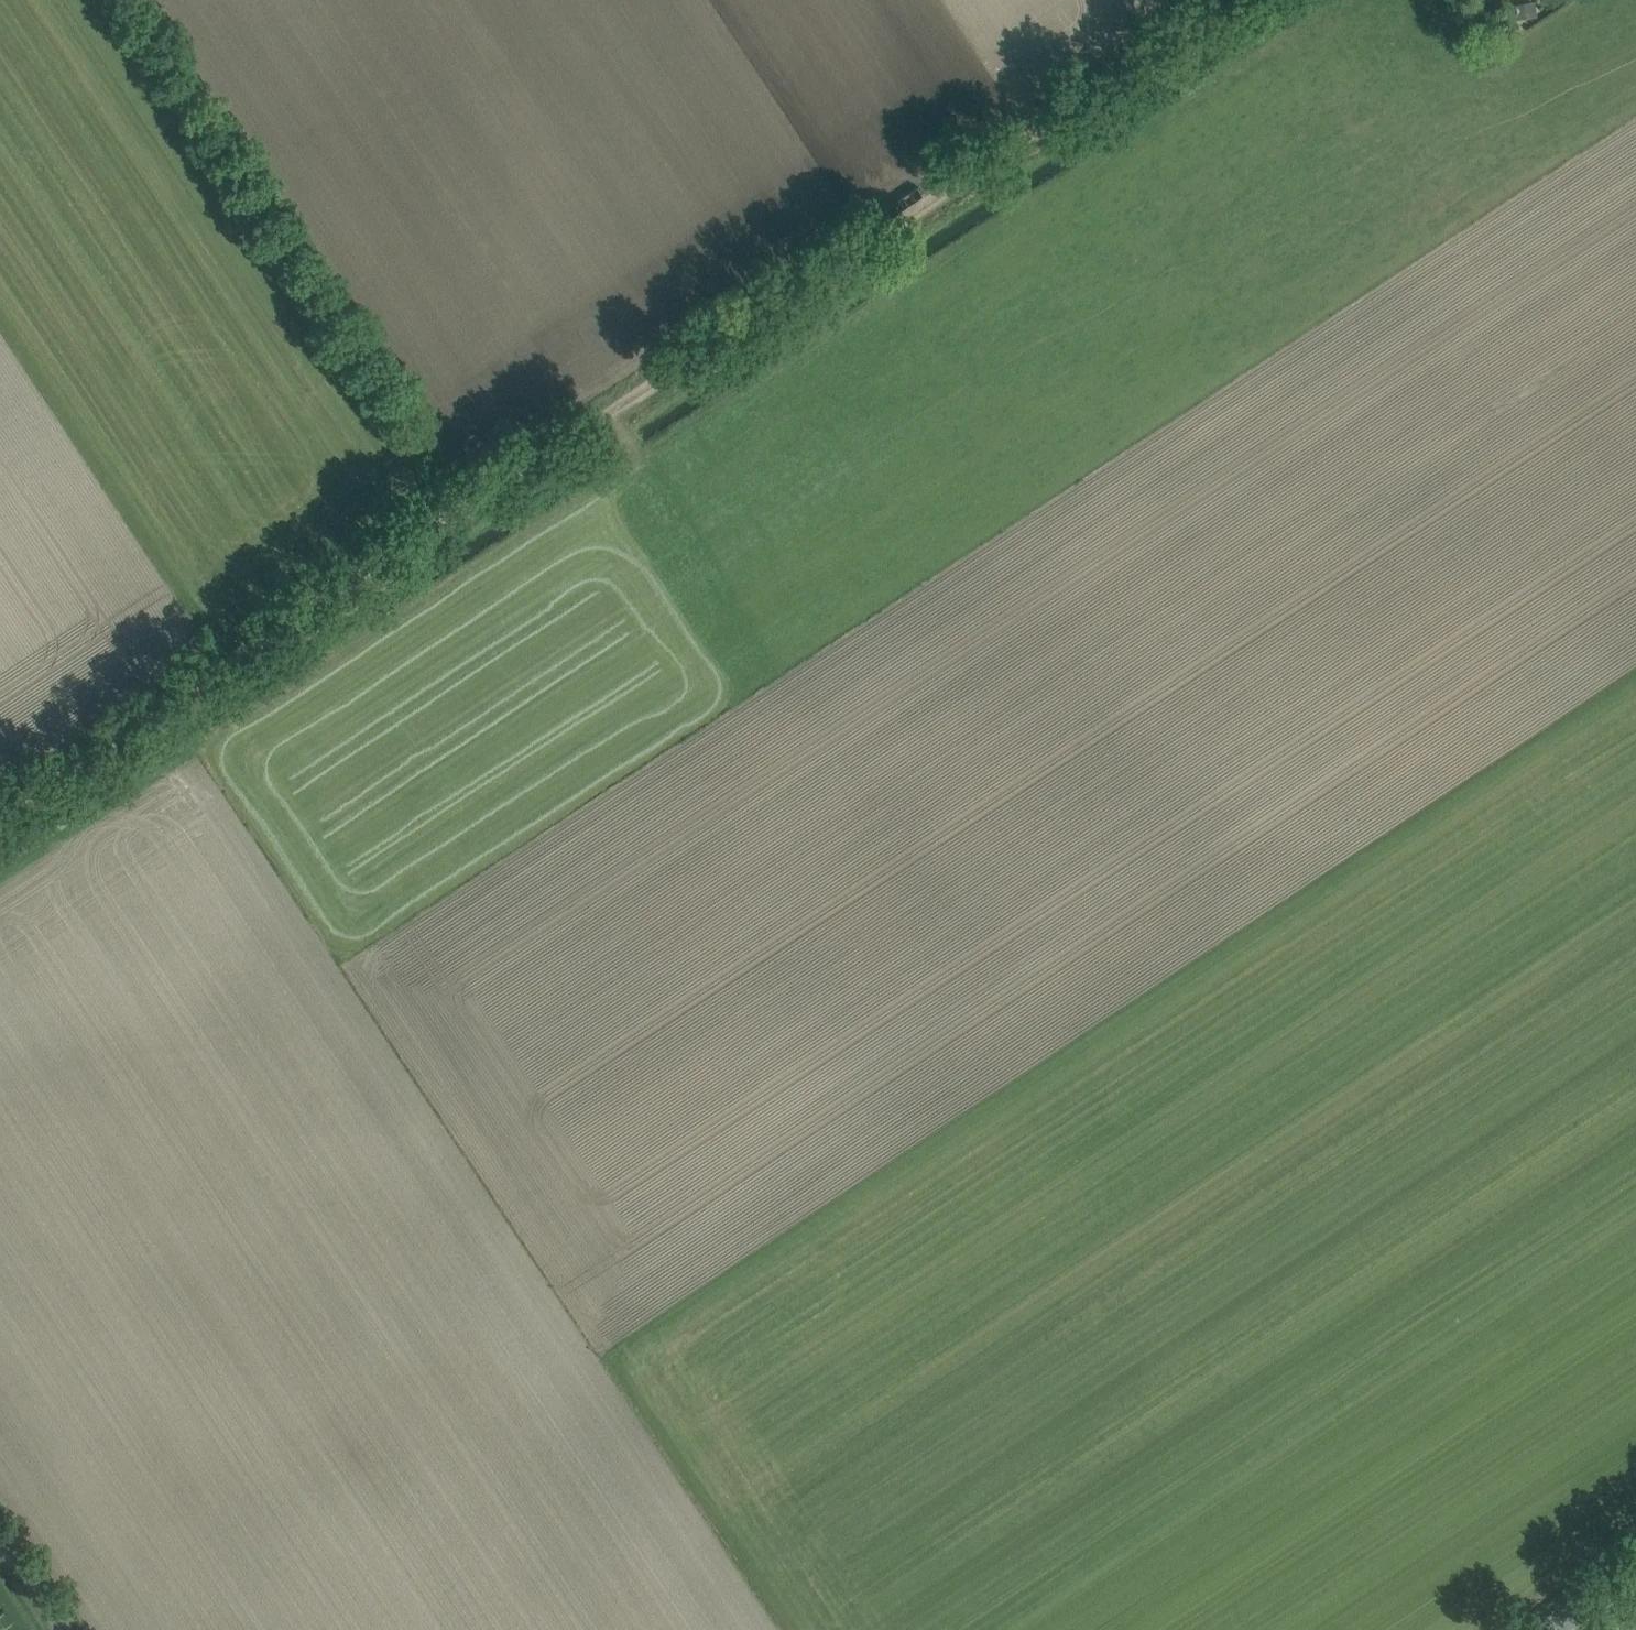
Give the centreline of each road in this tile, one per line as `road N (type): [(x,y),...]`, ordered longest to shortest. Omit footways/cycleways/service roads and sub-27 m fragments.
road 1 (track): [(0,818),(1261,0)]

